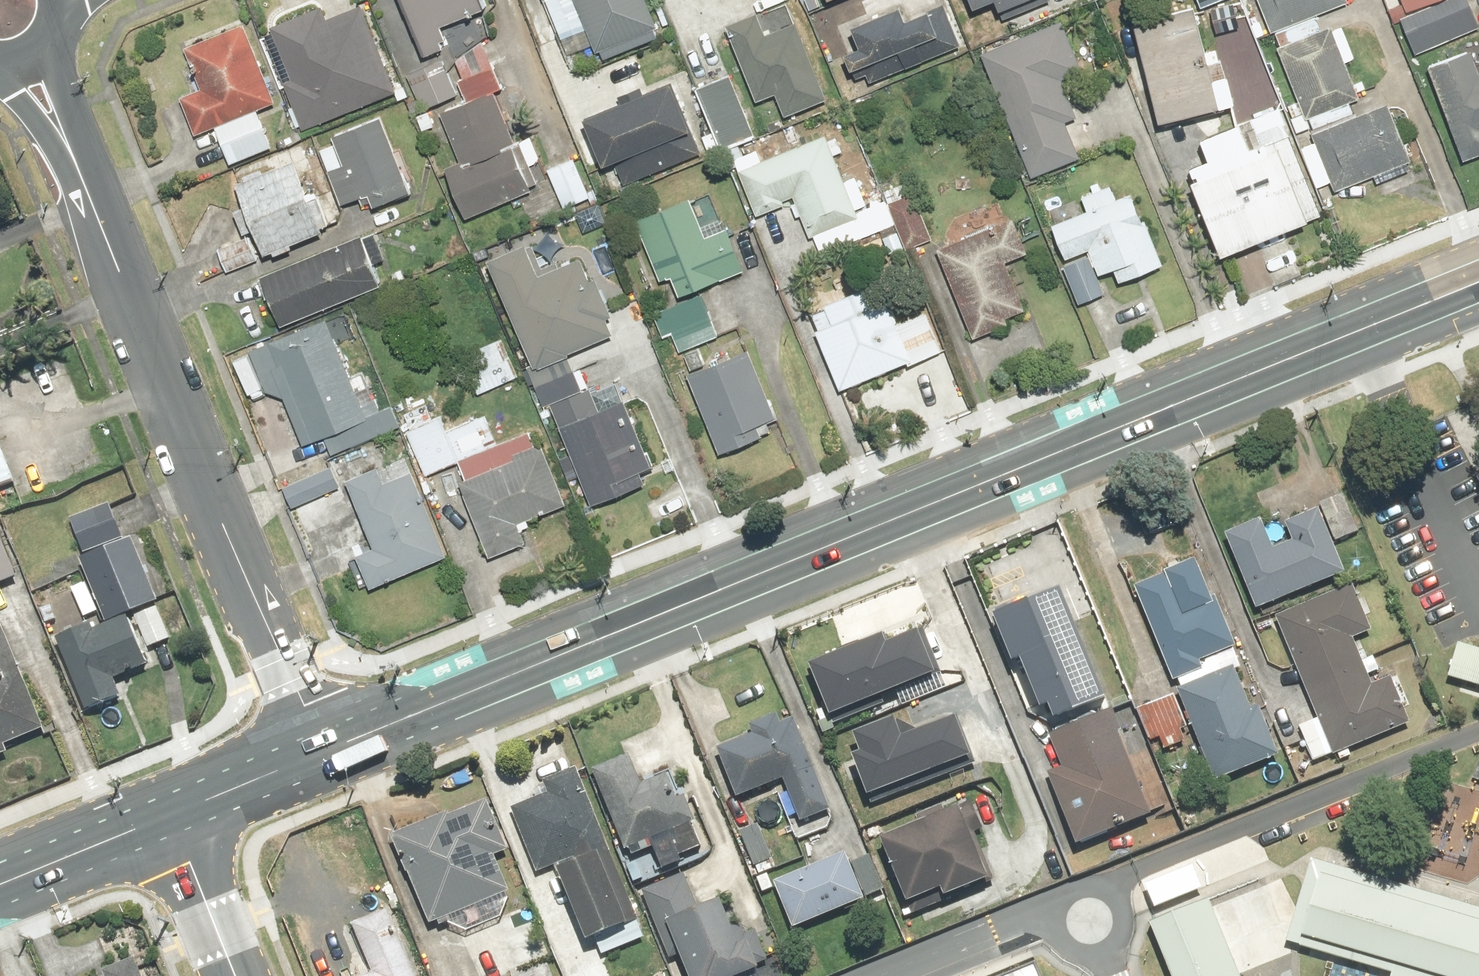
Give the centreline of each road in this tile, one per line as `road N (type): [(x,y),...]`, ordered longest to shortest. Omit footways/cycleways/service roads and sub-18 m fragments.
road 1 (secondary): [(315,752),(1478,281)]
road 2 (residential): [(315,752),(78,165)]
road 3 (secondary): [(0,881),(176,811)]
road 4 (unclassified): [(240,975),(176,811)]
road 5 (secondary): [(176,811),(315,752)]
road 6 (residential): [(78,165),(5,70)]

